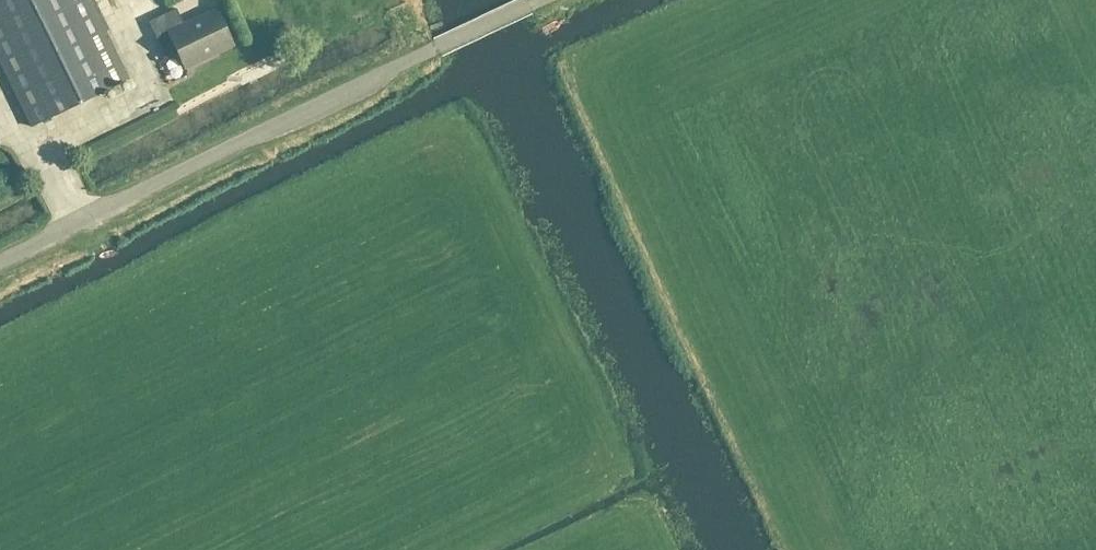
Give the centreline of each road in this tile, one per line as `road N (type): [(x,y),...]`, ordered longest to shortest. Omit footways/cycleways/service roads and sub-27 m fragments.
road 1 (unclassified): [(0,262),(539,0)]

